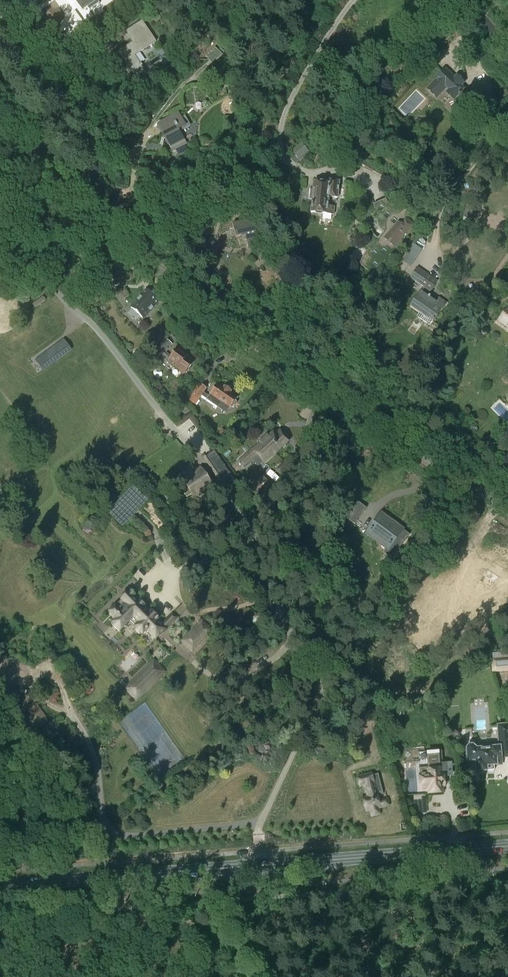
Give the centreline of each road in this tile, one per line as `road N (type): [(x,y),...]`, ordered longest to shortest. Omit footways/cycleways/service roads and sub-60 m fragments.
road 1 (secondary): [(507,511),(205,309),(50,168),(0,101)]
road 2 (primary): [(0,886),(507,846)]

